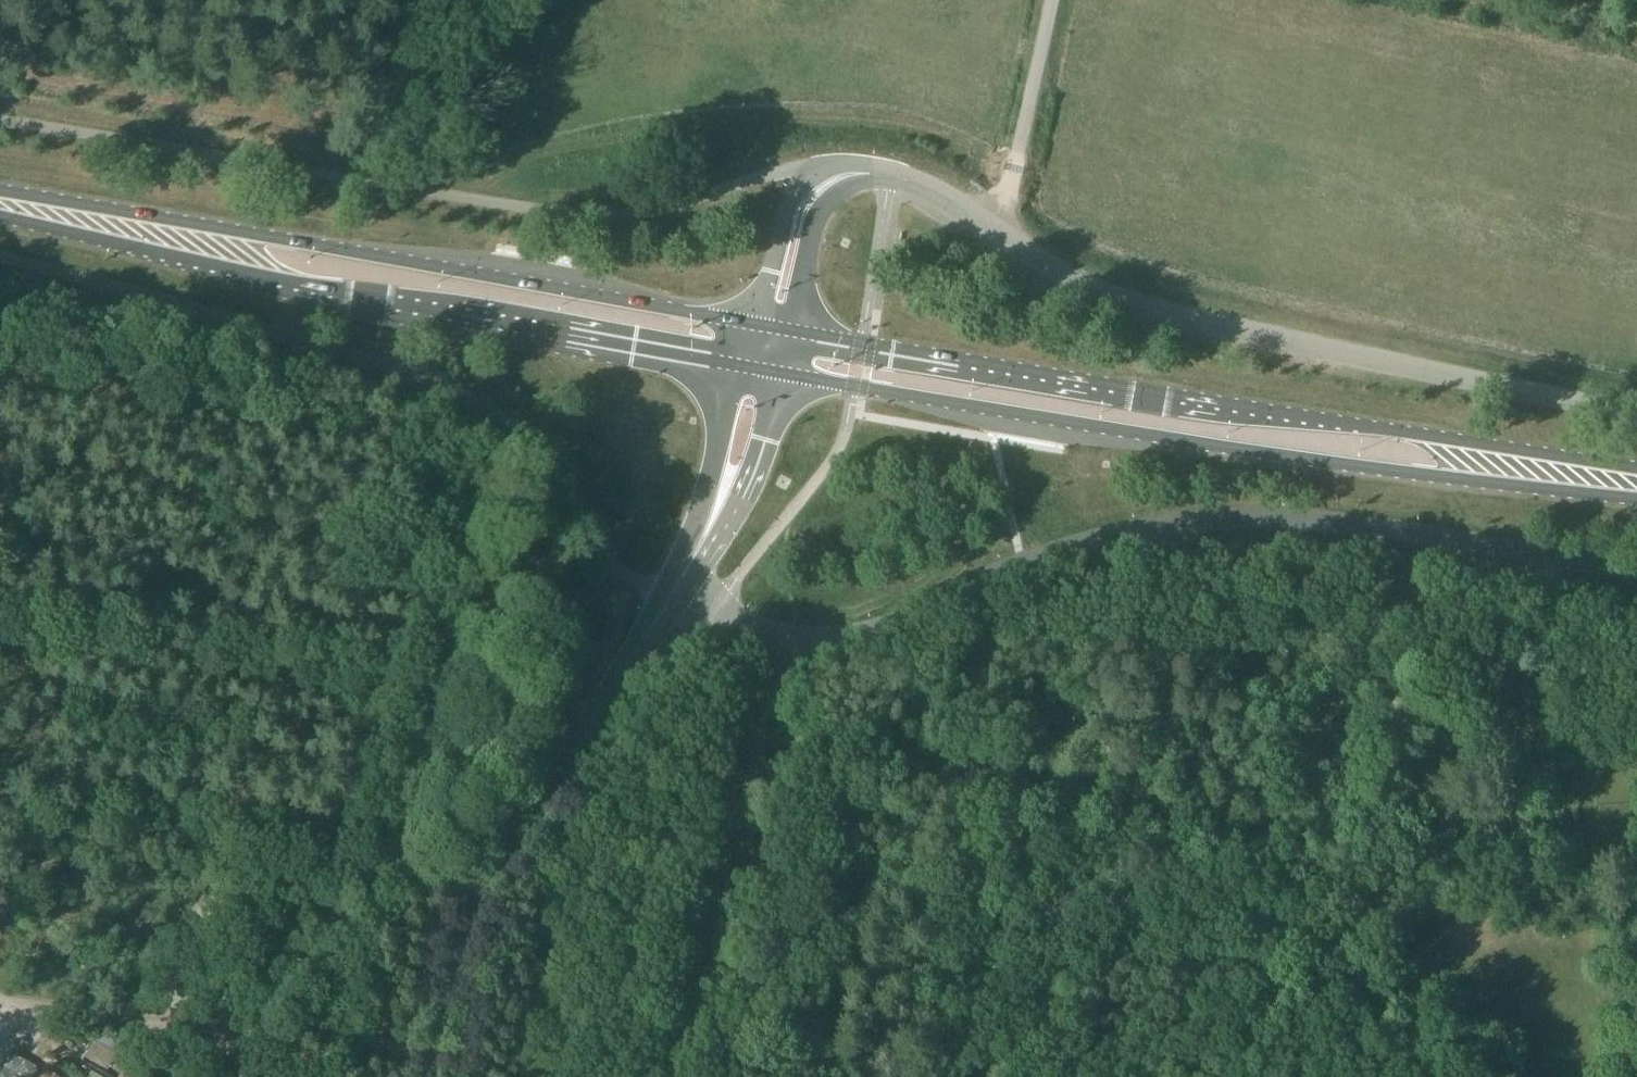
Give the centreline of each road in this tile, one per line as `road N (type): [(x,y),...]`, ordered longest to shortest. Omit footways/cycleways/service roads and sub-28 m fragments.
road 1 (track): [(1586,1076),(1595,1026),(901,895),(726,854)]
road 2 (unclassified): [(1557,556),(1298,518),(1171,520),(1074,542),(864,642),(743,630),(675,601)]
road 3 (primary): [(790,375),(1057,420),(1636,491)]
road 4 (primary): [(1636,466),(798,340)]
road 5 (primary): [(746,330),(652,304),(0,191)]
road 6 (primary): [(0,214),(278,279),(737,363)]
road 7 (unclassified): [(1002,235),(1095,283),(1190,317),(1636,413)]
road 8 (tertiary): [(431,1076),(456,989),(503,883),(675,601)]
road 9 (track): [(1595,1026),(1584,915),(1547,763),(1557,556)]
road 10 (track): [(676,1076),(771,696),(770,635)]
road 11 (unclassified): [(901,179),(852,161),(815,178),(746,330)]
road 12 (tertiary): [(675,601),(712,559),(790,375)]
road 13 (tertiary): [(737,363),(675,601)]
road 14 (unclassified): [(1002,235),(1054,0)]
road 15 (unclassified): [(798,340),(813,239),(826,208),(844,191),(901,179)]

